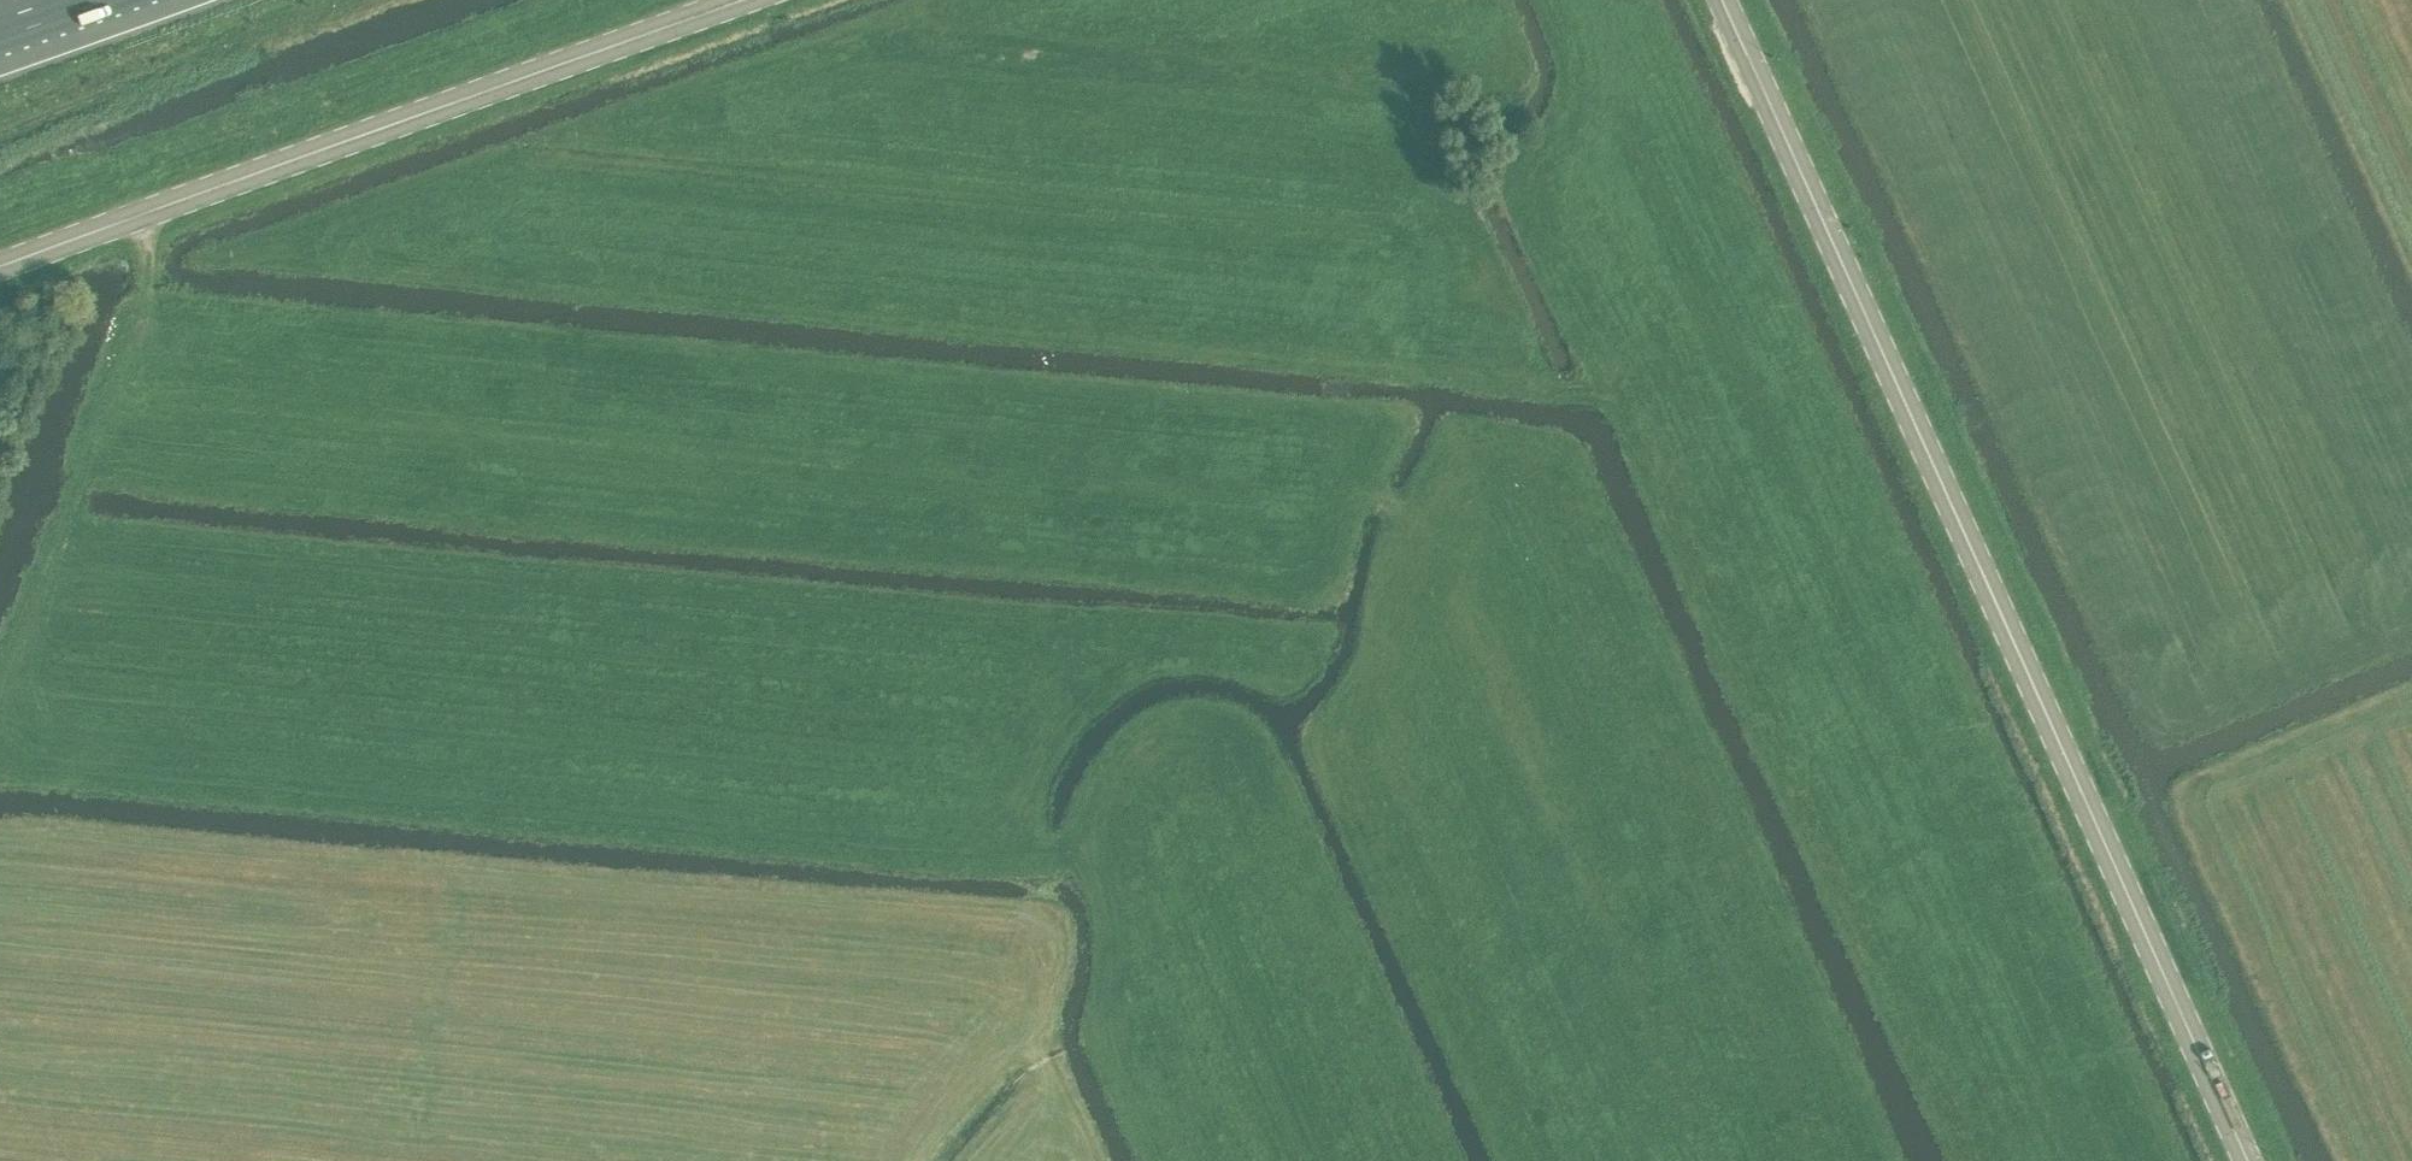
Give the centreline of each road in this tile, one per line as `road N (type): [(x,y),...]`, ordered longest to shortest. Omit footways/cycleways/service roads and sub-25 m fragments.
road 1 (secondary): [(2248,1160),(1721,0)]
road 2 (secondary): [(746,0),(0,268)]

